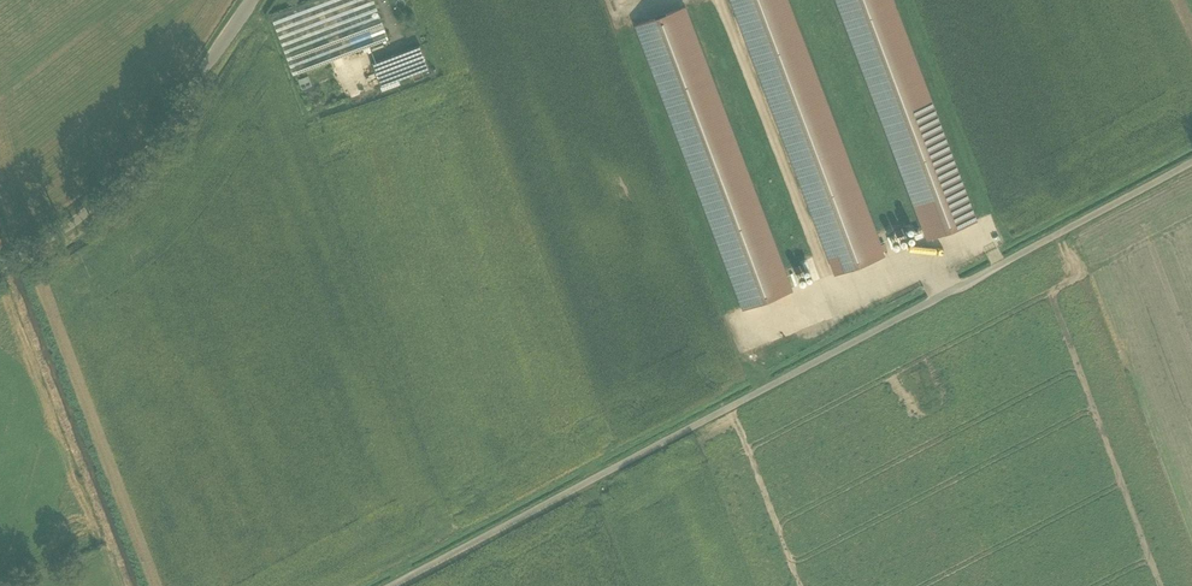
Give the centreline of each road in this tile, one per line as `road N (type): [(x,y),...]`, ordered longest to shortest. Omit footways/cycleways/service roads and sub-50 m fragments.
road 1 (track): [(391,585),(1191,163)]
road 2 (unclassified): [(0,264),(83,215),(124,179),(252,0)]

